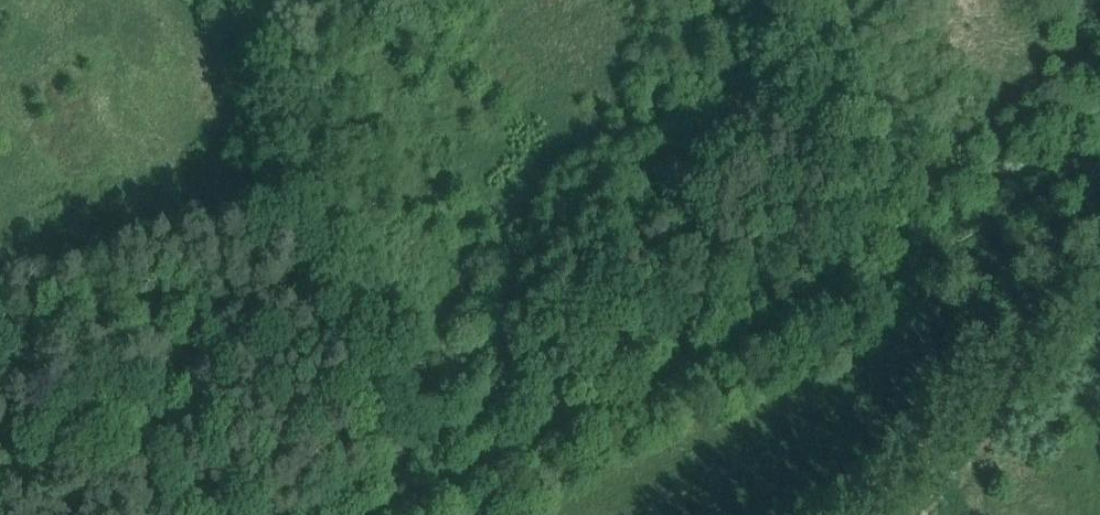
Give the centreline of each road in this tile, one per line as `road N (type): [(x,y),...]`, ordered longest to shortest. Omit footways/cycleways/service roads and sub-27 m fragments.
road 1 (track): [(250,514),(720,294),(1035,131),(1099,109)]
road 2 (track): [(1099,176),(396,514)]
road 3 (track): [(1099,260),(898,514)]

